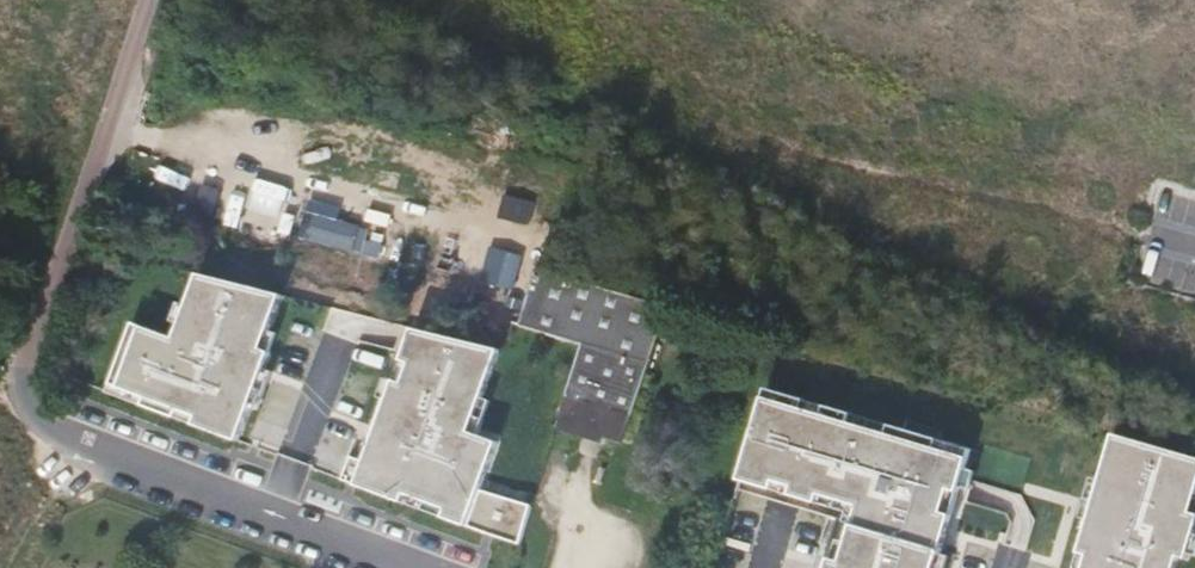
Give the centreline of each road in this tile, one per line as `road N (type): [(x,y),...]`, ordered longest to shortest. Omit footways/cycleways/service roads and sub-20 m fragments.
road 1 (unclassified): [(4,410),(141,0)]
road 2 (residential): [(389,567),(4,410)]

